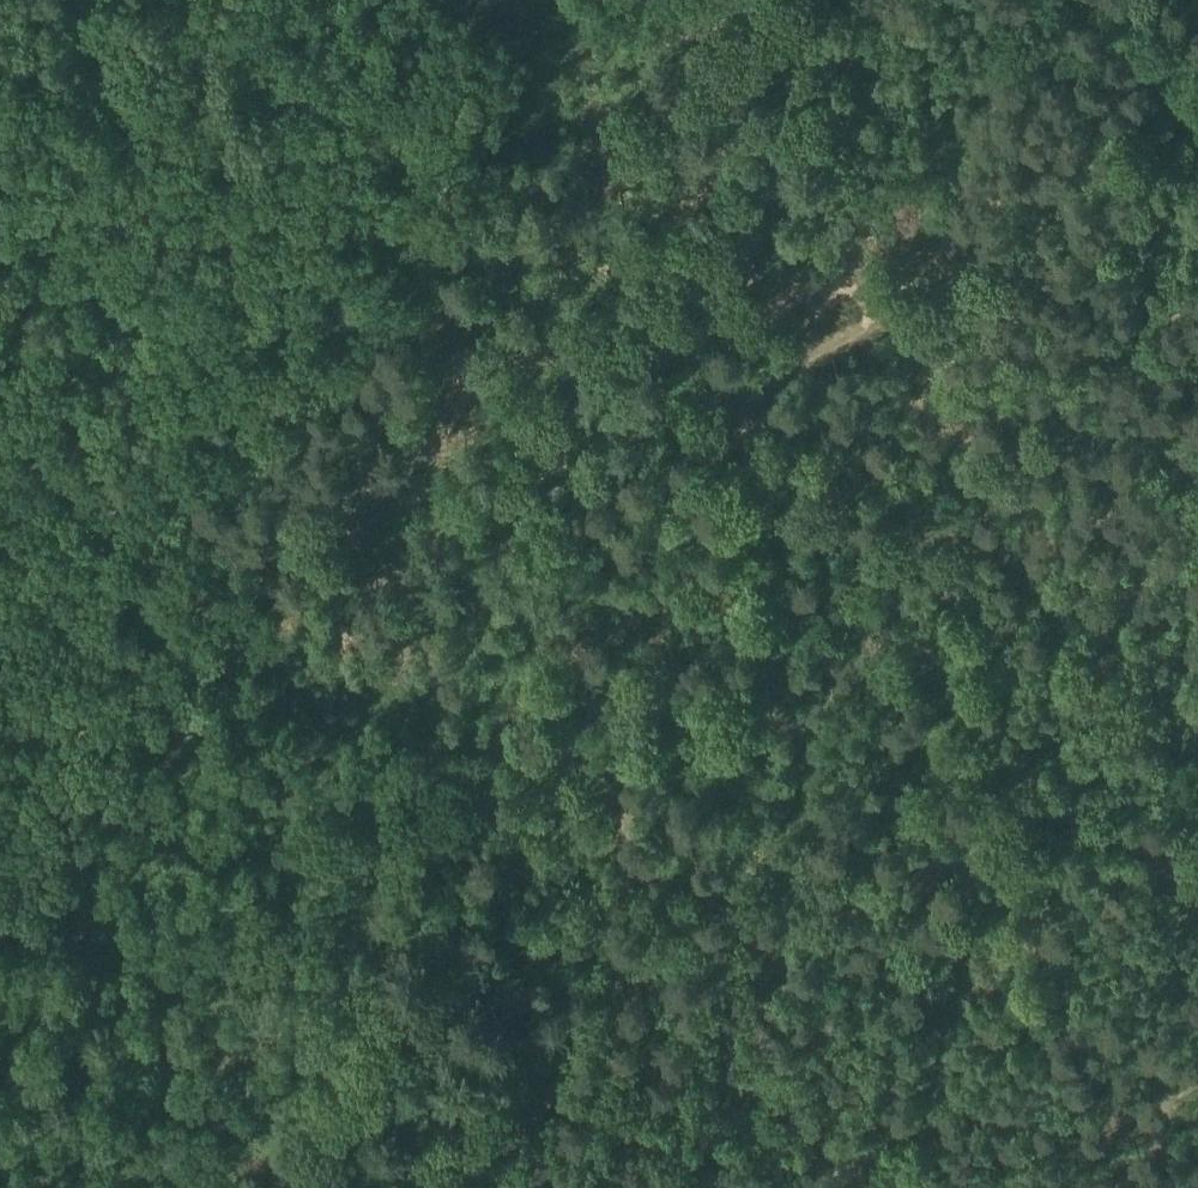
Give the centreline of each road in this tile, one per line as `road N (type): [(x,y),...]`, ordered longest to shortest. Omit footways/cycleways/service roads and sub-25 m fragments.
road 1 (track): [(1074,0),(1197,145)]

